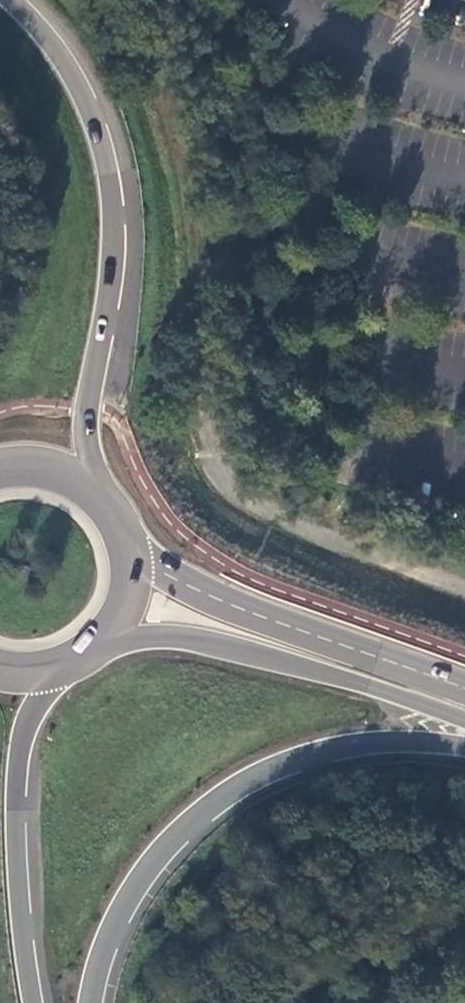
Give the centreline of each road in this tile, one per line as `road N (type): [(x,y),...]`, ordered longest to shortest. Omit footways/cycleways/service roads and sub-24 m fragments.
road 1 (trunk): [(97,483),(88,412),(111,293),(114,184),(89,104),(63,58),(12,0)]
road 2 (trunk): [(93,1002),(110,939),(136,891),(220,799),(260,775),(336,749),(464,747)]
road 3 (secondary): [(108,647),(163,637),(225,645),(464,719)]
road 4 (secondary): [(464,689),(238,608),(137,553)]
road 5 (trunk): [(31,1002),(19,903),(18,768),(29,724),(54,679)]

